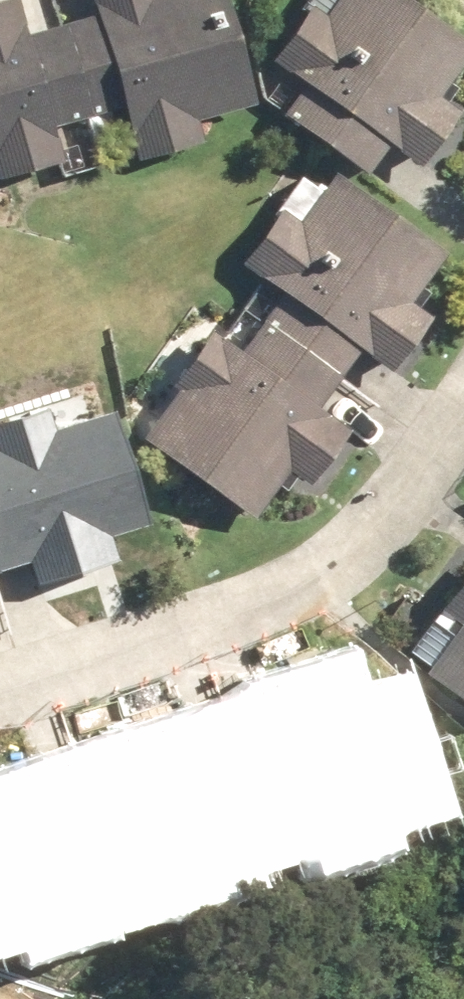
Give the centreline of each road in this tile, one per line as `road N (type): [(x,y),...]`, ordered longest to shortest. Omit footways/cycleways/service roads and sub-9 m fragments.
road 1 (residential): [(463,429),(356,556),(229,634),(0,698)]

